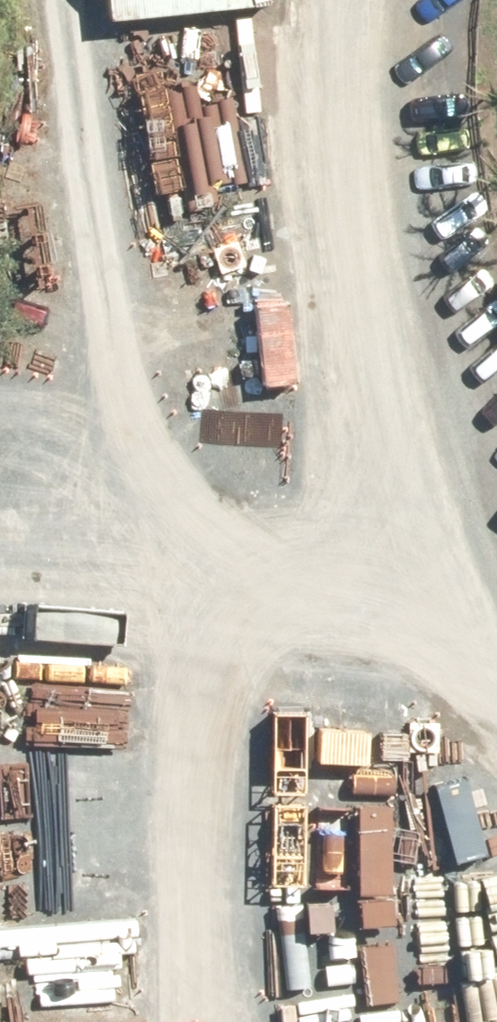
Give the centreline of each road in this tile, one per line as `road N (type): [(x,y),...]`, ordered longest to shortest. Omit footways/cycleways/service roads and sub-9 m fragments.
road 1 (track): [(496,787),(315,708),(188,617),(144,503),(96,0)]
road 2 (track): [(325,0),(326,89),(417,549),(496,657)]

